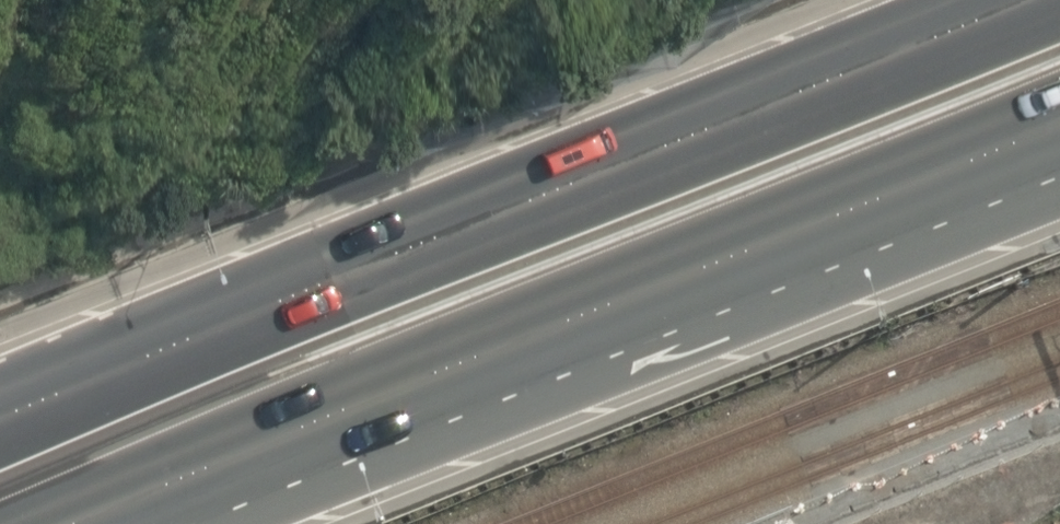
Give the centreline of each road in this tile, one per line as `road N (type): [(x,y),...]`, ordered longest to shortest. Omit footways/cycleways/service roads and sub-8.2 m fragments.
road 1 (trunk): [(0,425),(1036,0)]
road 2 (trunk): [(1059,122),(87,523)]

